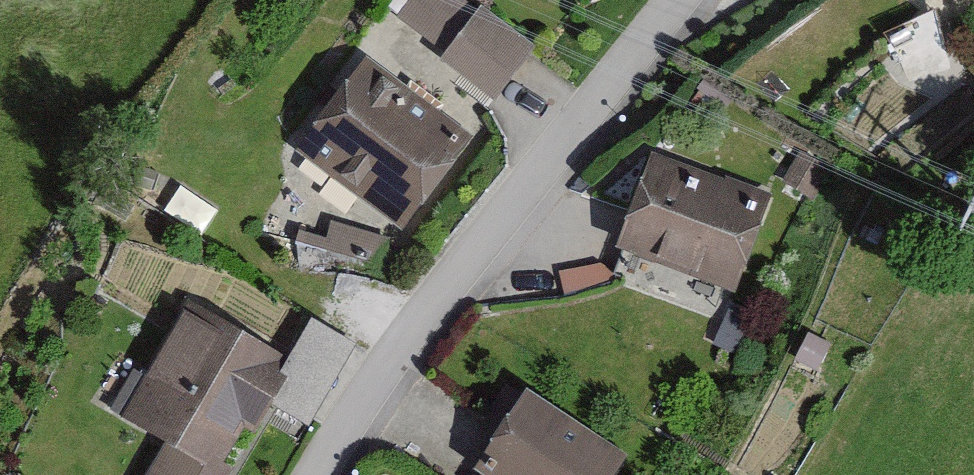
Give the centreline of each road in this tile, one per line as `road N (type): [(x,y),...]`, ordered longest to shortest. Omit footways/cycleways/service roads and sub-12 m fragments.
road 1 (residential): [(331,474),(395,339),(670,0)]

